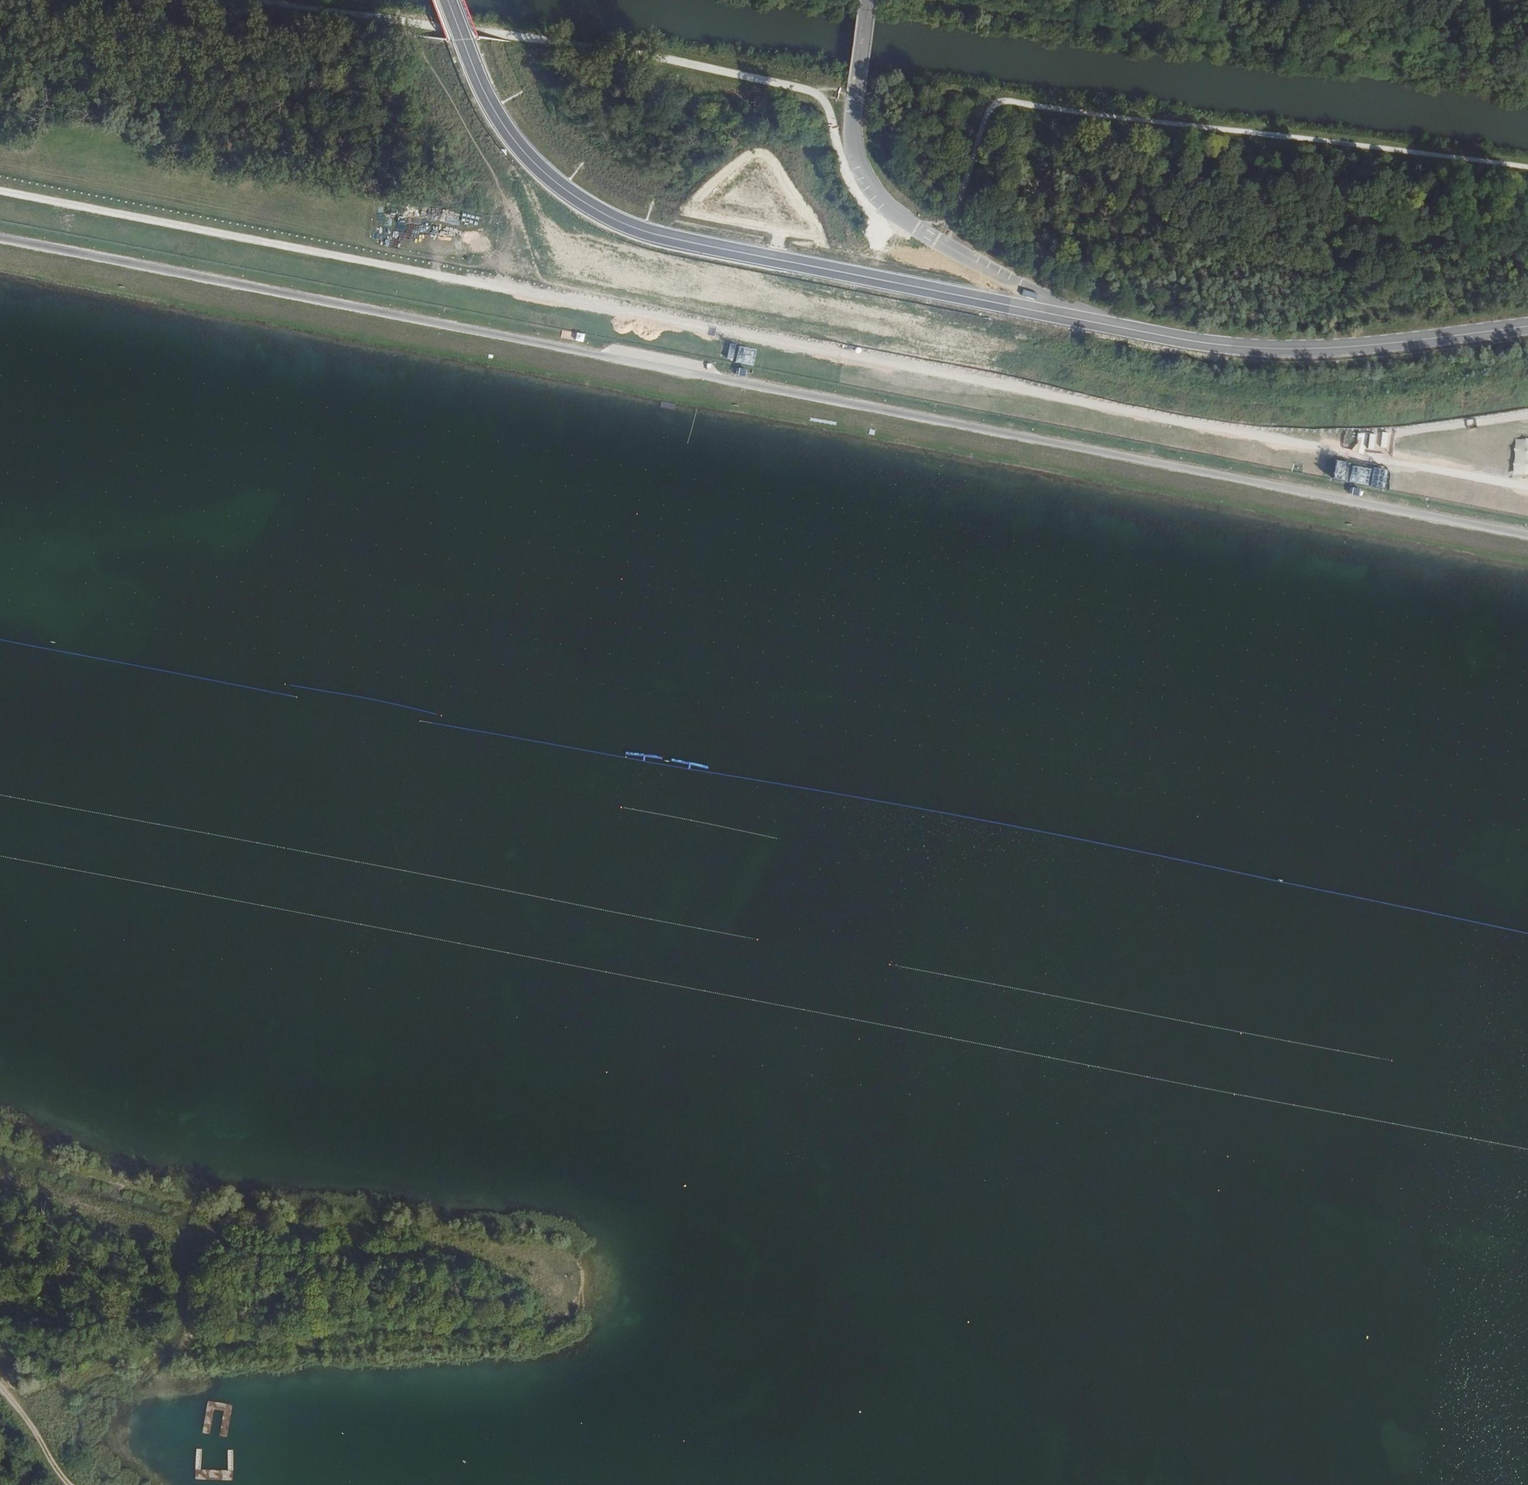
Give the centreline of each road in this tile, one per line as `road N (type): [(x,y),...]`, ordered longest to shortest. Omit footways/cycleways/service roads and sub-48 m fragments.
road 1 (tertiary): [(446,0),(486,98),(514,141),(611,218),(655,236),(1105,324)]
road 2 (tertiary): [(1527,330),(1273,351),(1105,324)]

